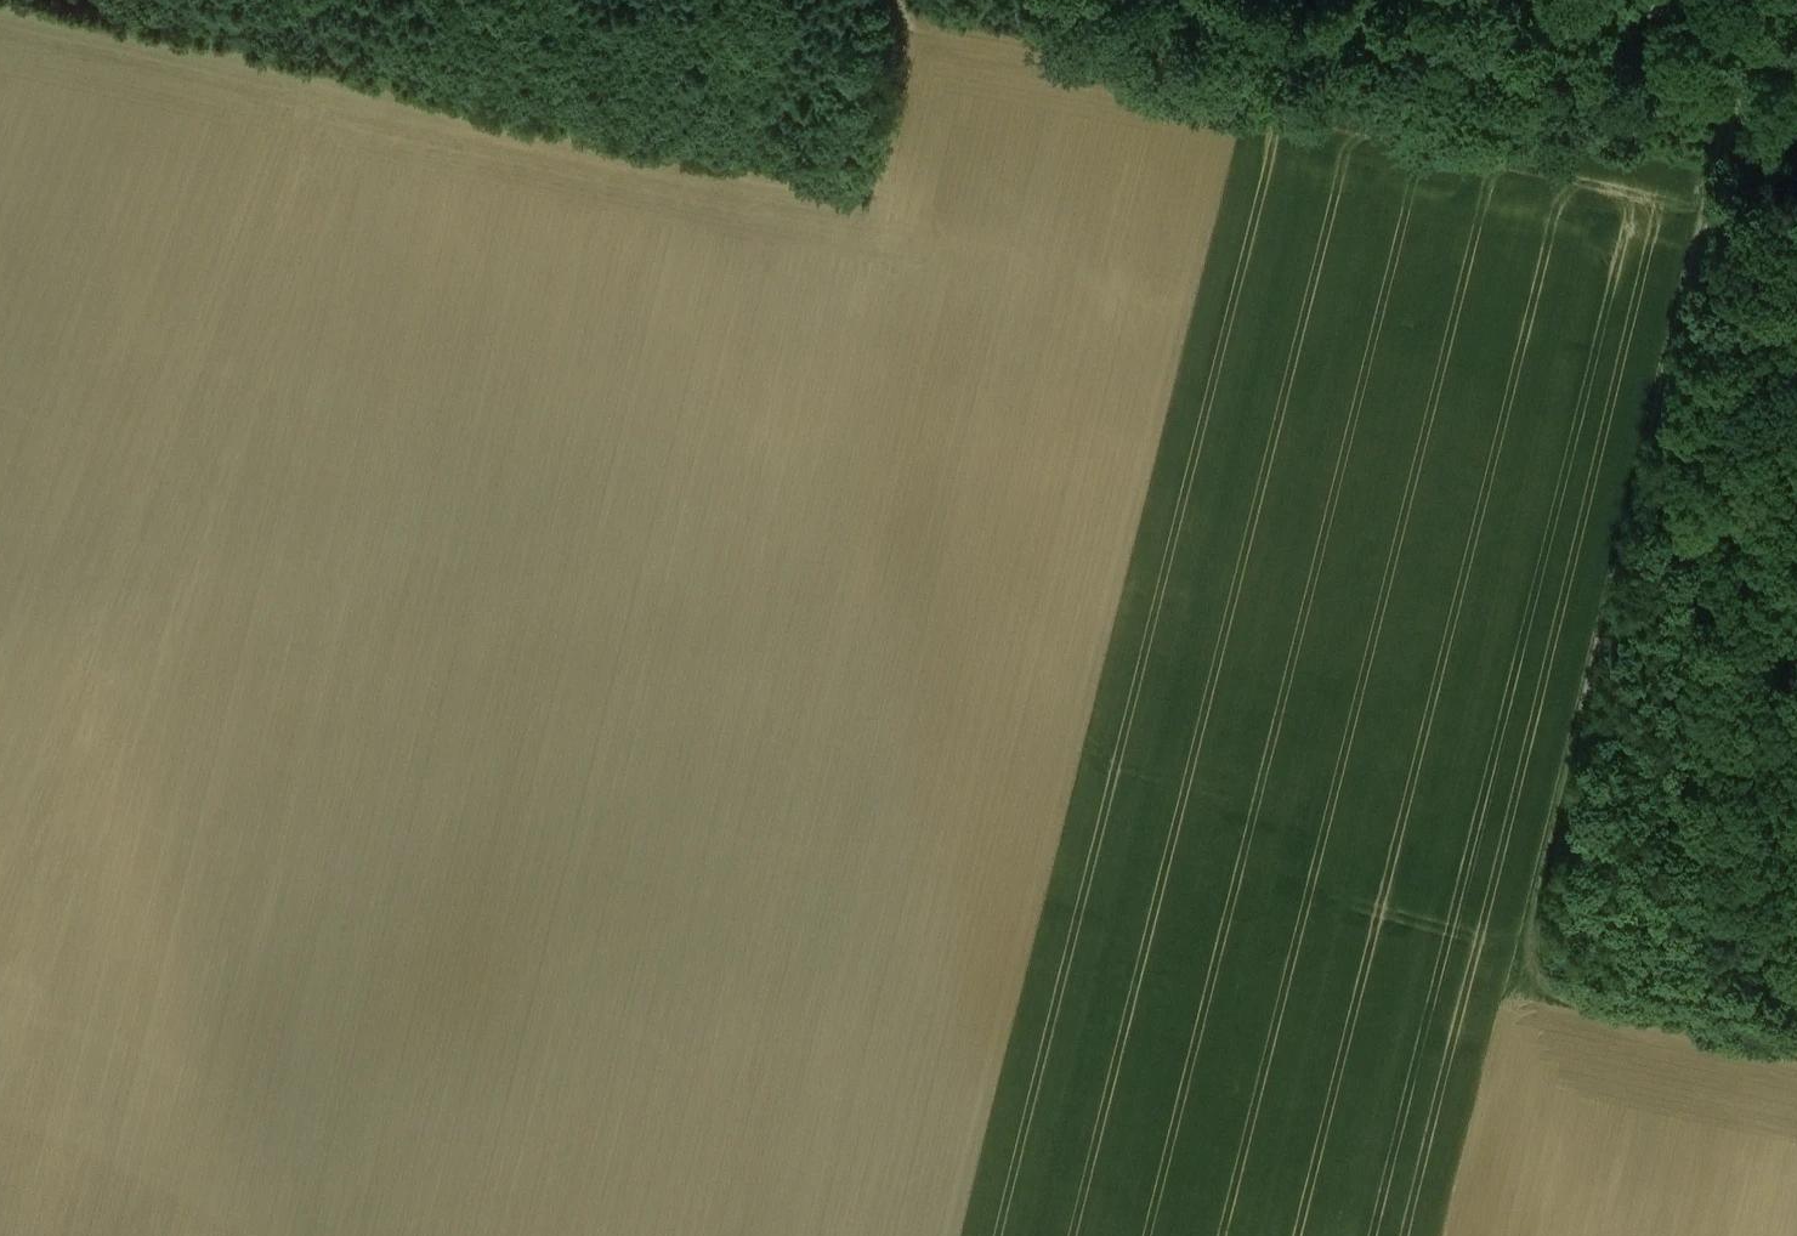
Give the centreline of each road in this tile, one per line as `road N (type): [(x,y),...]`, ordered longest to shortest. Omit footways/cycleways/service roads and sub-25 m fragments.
road 1 (unclassified): [(1633,0),(1796,40)]

